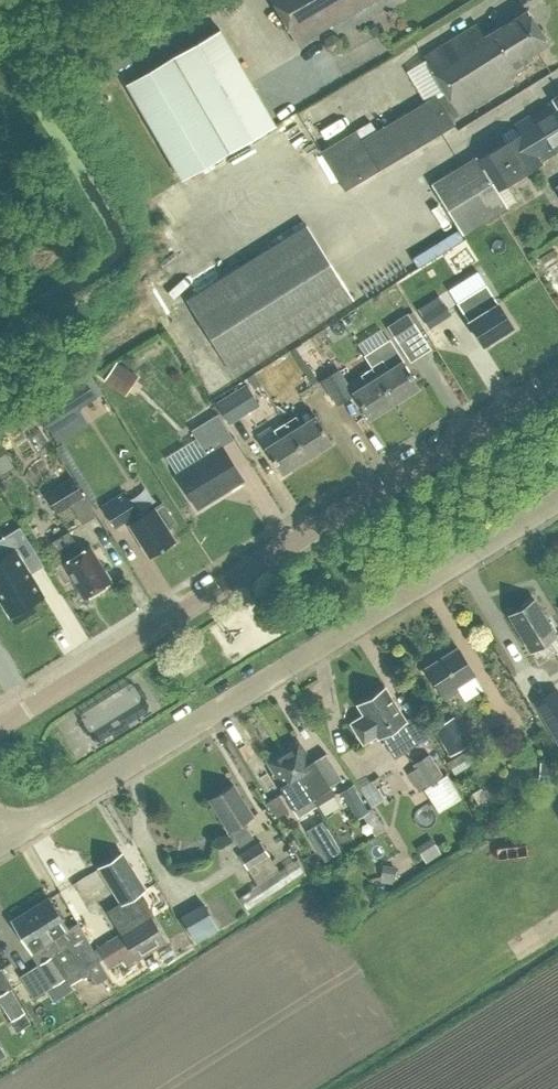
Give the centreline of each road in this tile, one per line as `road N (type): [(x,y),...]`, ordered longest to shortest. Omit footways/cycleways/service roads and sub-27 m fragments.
road 1 (unclassified): [(0,729),(557,377)]
road 2 (residential): [(13,840),(557,499)]

